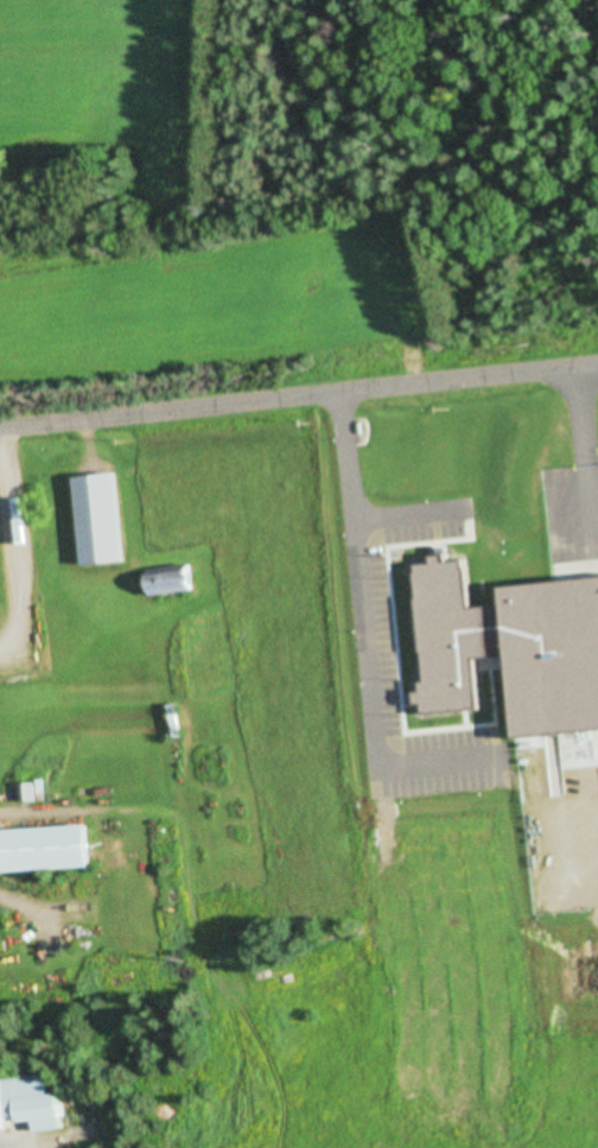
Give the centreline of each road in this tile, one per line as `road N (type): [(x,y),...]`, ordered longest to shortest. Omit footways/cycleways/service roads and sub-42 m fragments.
road 1 (residential): [(597,367),(0,426)]

